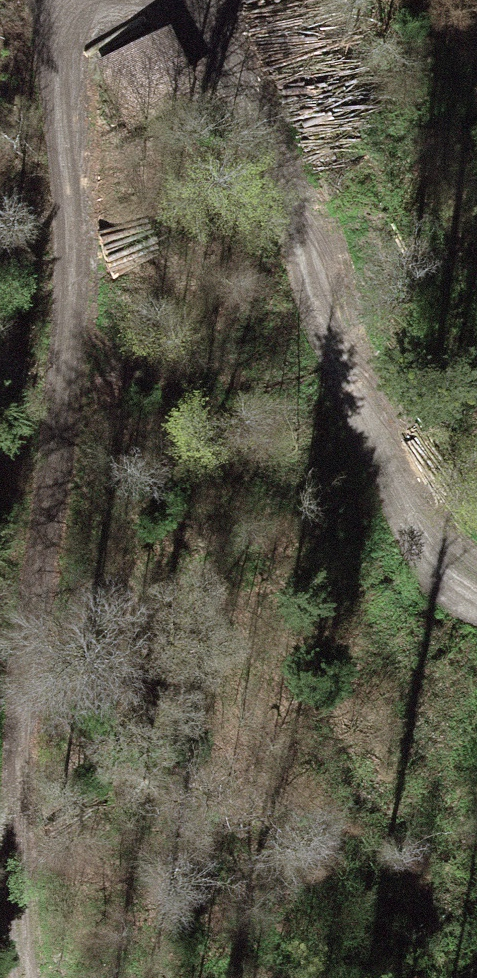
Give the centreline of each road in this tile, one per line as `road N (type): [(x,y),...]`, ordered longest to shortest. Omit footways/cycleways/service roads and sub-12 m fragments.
road 1 (track): [(23,977),(15,808),(33,561),(69,310),(67,54),(94,0)]
road 2 (track): [(181,0),(224,47),(249,93),(391,511),(414,552),(476,592)]

